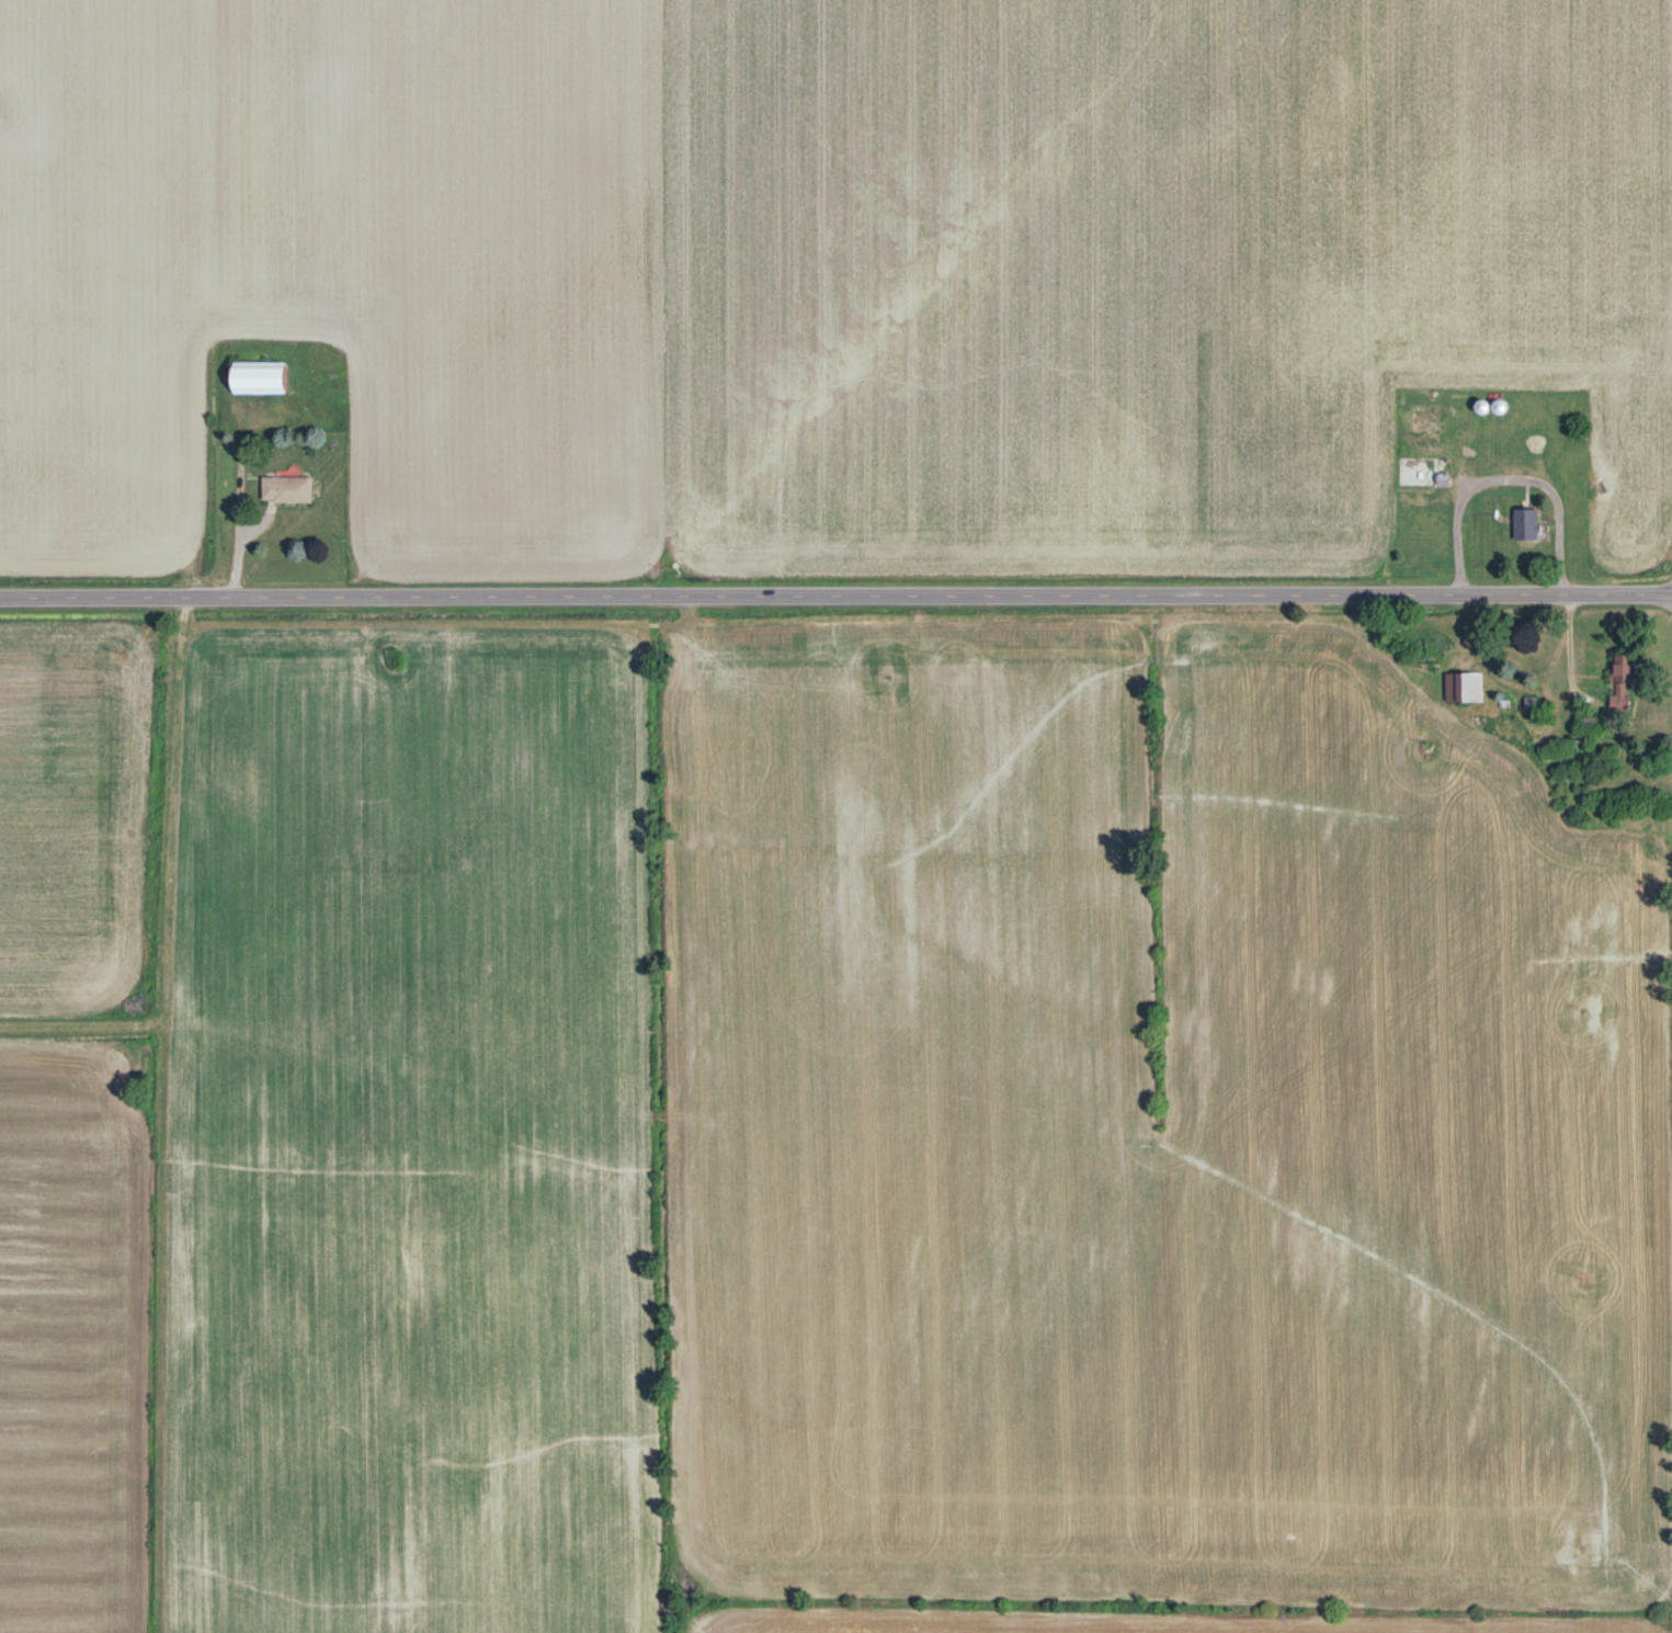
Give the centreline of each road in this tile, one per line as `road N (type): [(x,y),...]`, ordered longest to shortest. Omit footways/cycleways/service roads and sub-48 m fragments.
road 1 (tertiary): [(0,598),(1671,592)]

